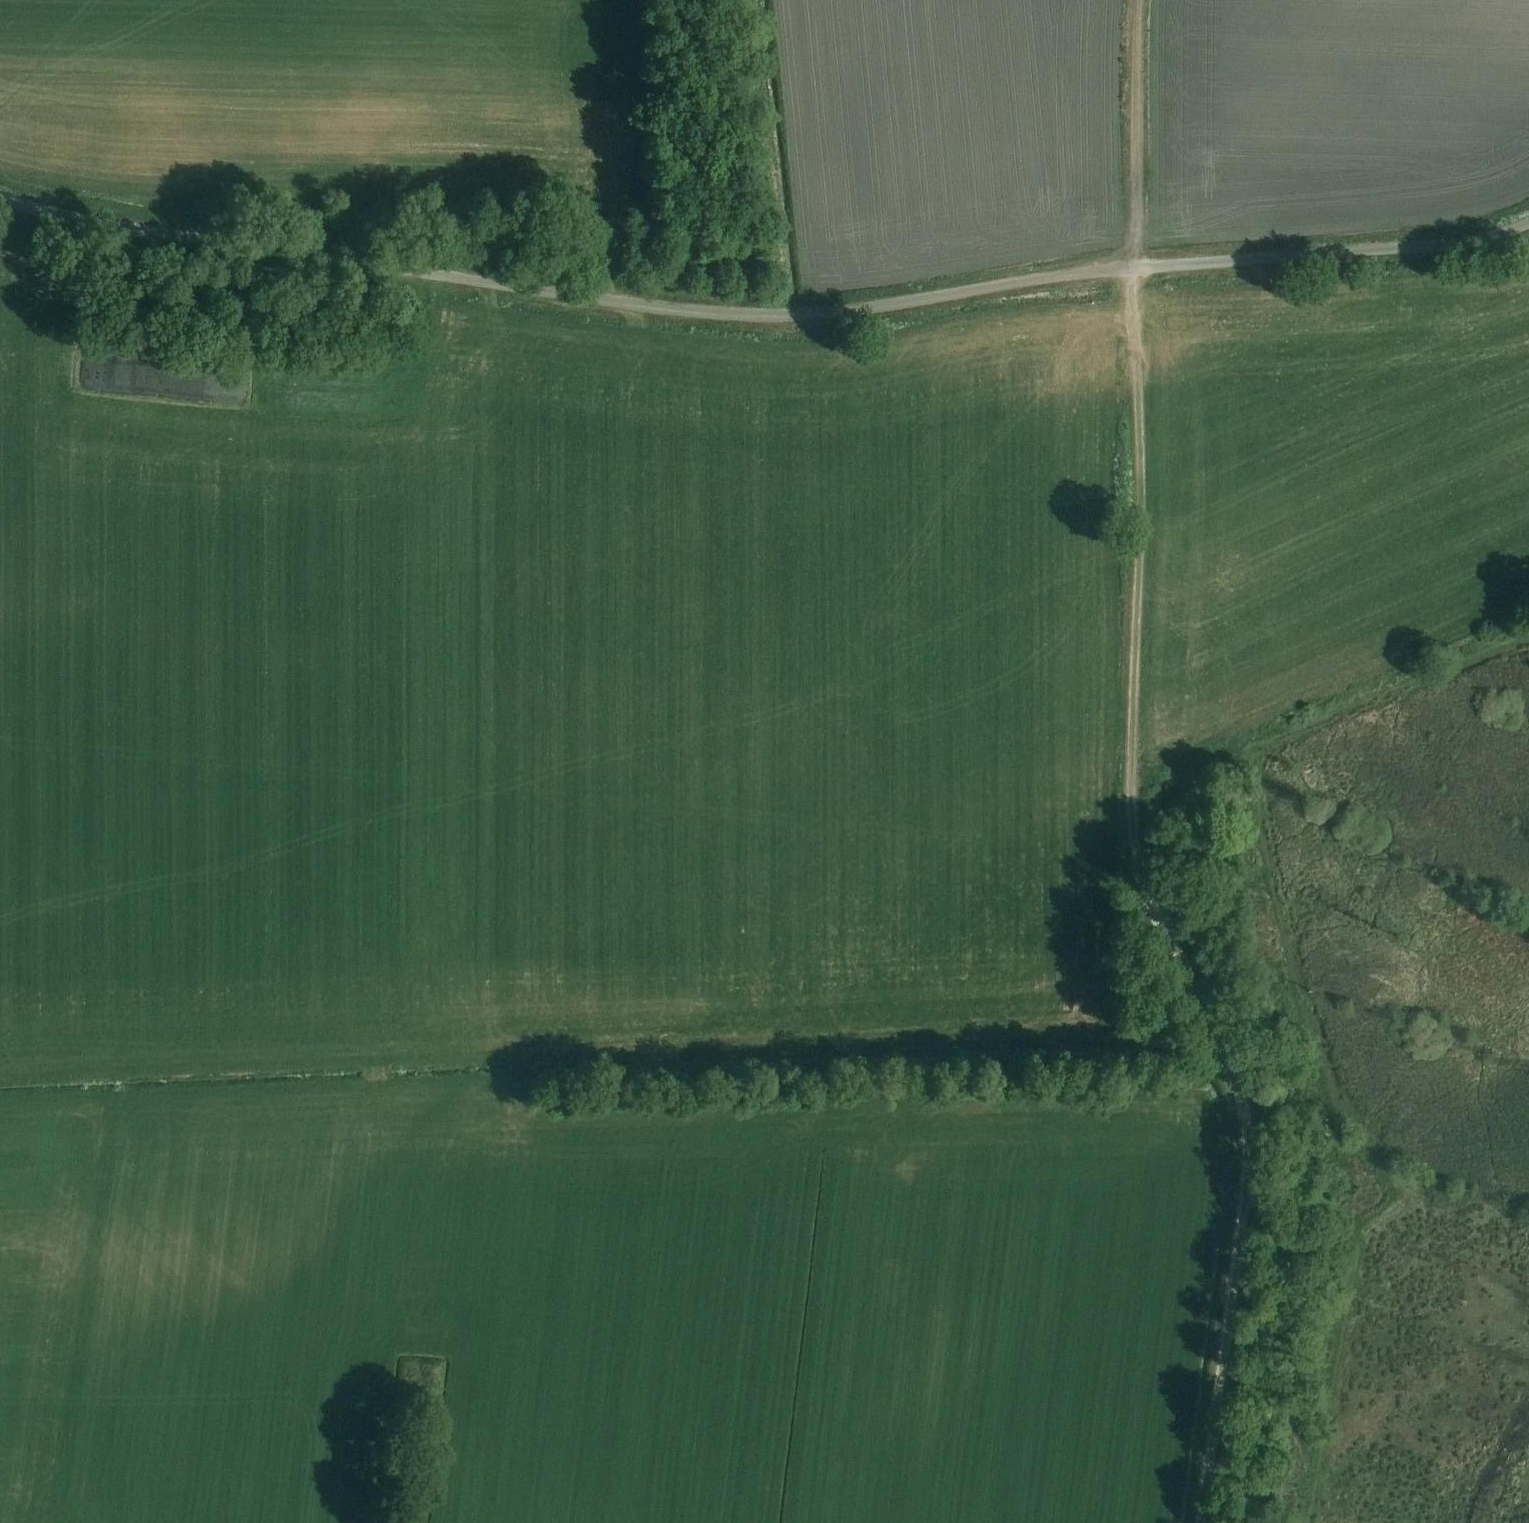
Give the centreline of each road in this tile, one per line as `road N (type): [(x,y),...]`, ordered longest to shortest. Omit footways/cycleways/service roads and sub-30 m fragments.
road 1 (unclassified): [(0,197),(539,287),(779,311),(1131,268),(1469,240),(1528,221)]
road 2 (track): [(1131,268),(1139,520),(1129,771),(1135,864),(1231,1072),(1244,1129),(1242,1204),(1199,1522)]
road 3 (track): [(1131,268),(1140,0)]

